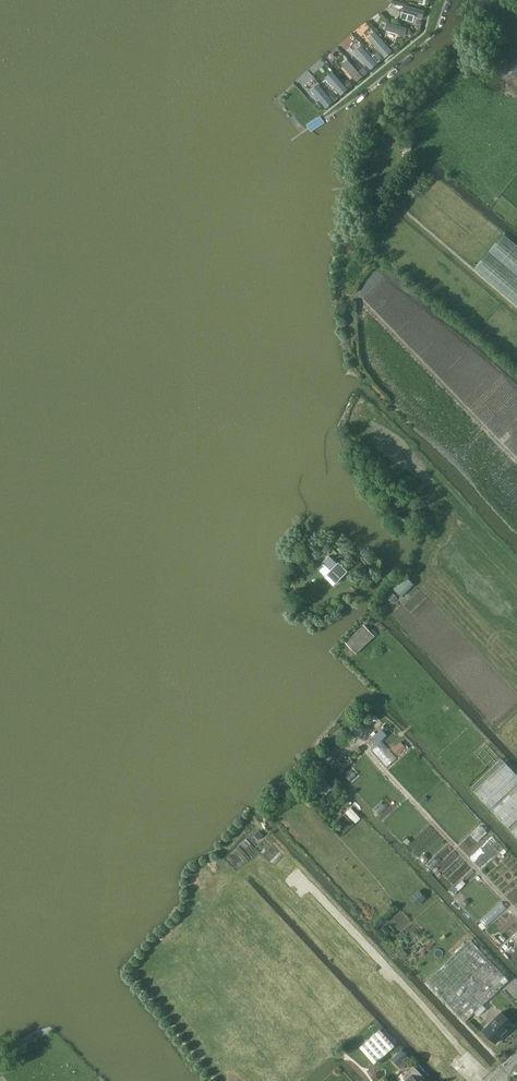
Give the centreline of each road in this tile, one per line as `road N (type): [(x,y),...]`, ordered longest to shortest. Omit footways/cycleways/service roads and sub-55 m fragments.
road 1 (track): [(516,461),(357,296)]

